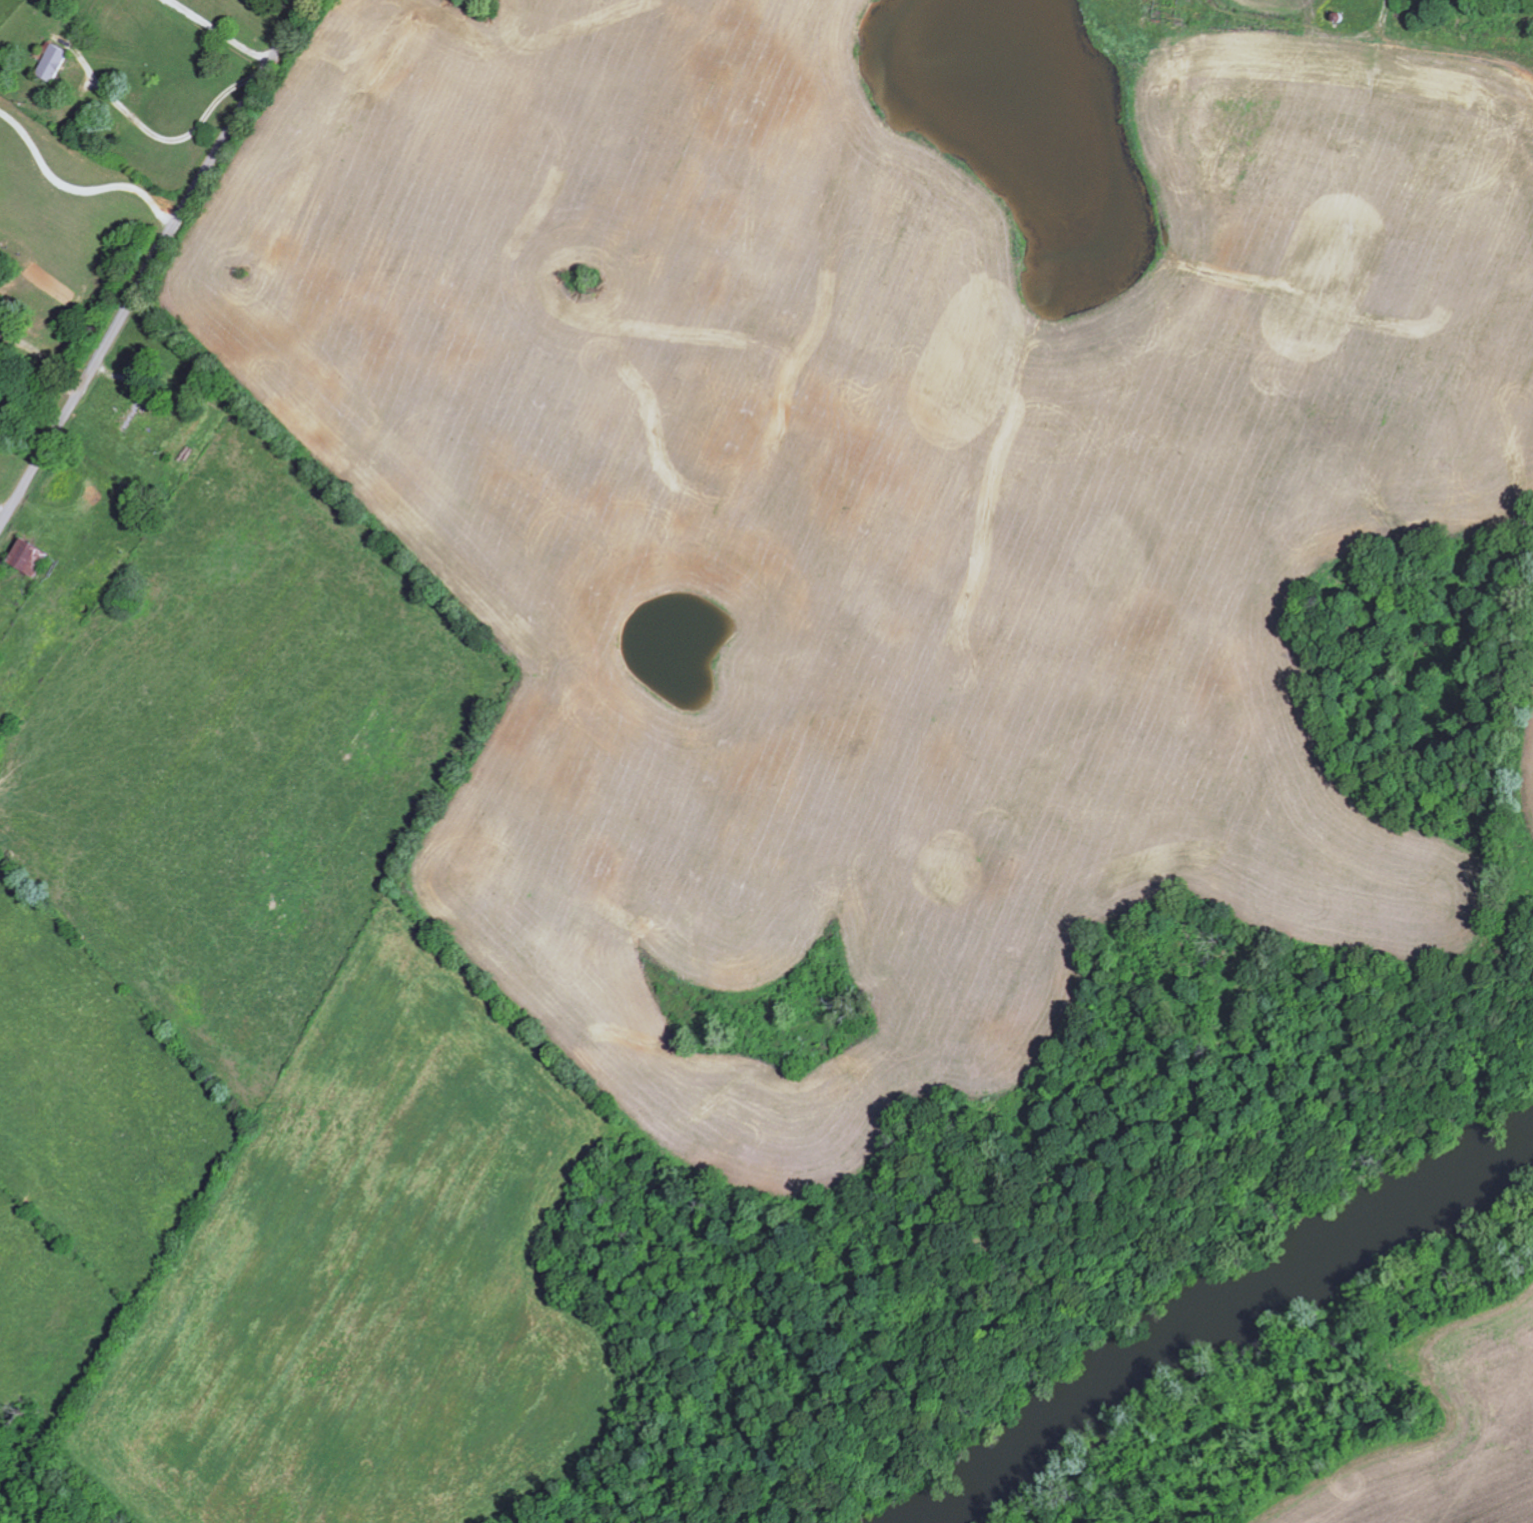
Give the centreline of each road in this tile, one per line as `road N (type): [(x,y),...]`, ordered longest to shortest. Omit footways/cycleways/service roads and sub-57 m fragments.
road 1 (residential): [(0,522),(309,0)]

